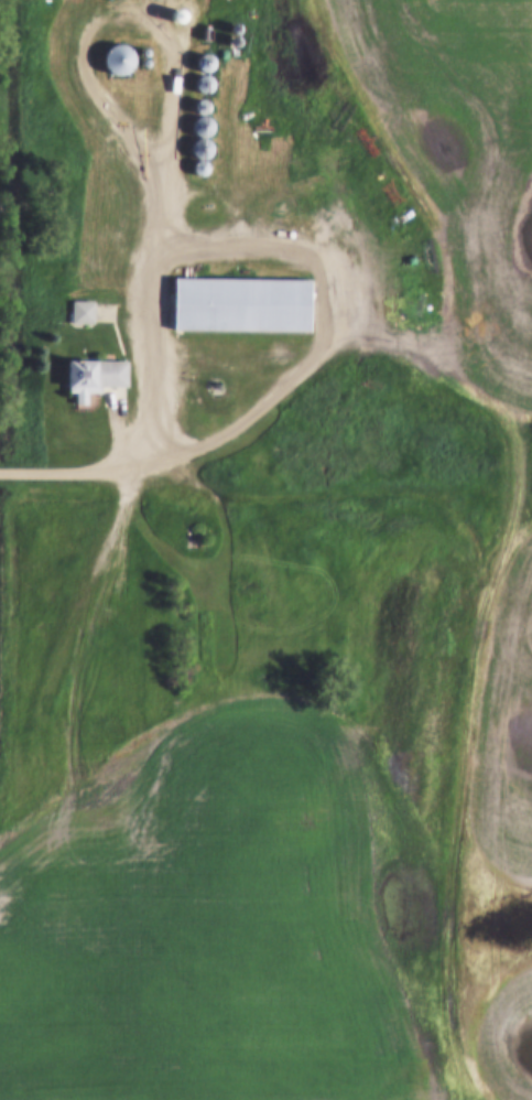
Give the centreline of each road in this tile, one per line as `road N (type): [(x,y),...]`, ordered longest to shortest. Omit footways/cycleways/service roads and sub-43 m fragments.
road 1 (track): [(185,452),(194,479),(217,497),(412,496),(447,507),(478,541),(485,578),(450,904)]
road 2 (track): [(0,821),(25,795),(46,699),(137,472)]
road 3 (track): [(247,251),(222,142),(278,0)]

